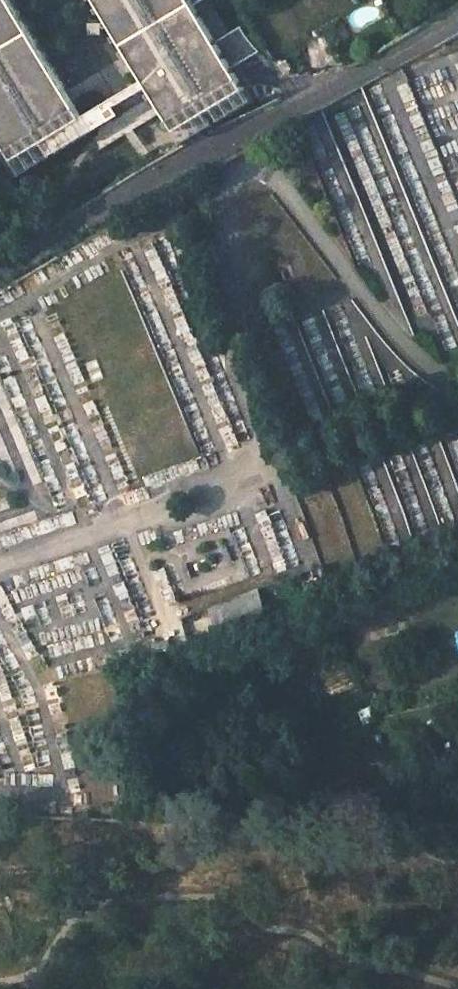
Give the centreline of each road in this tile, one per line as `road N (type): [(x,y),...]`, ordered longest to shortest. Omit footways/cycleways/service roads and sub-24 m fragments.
road 1 (residential): [(0,275),(457,21)]

